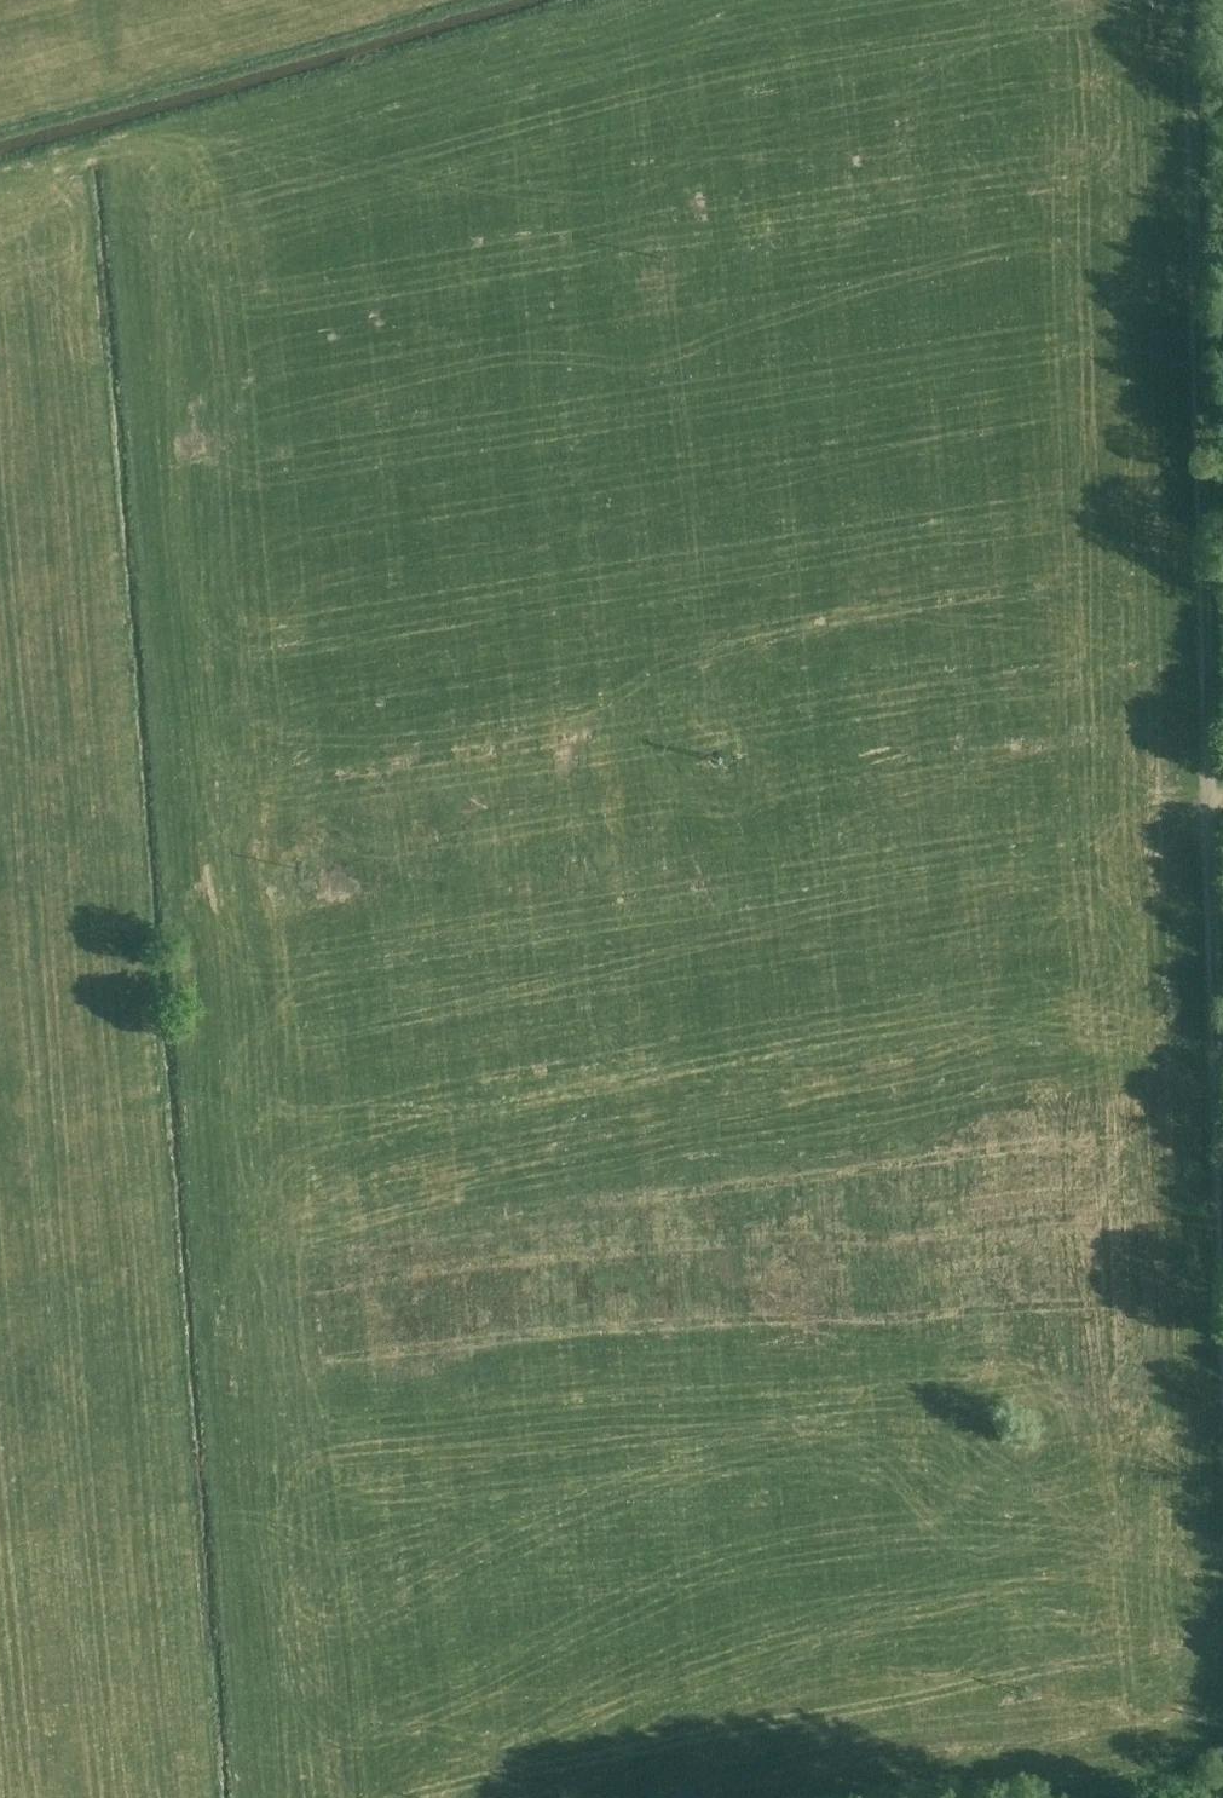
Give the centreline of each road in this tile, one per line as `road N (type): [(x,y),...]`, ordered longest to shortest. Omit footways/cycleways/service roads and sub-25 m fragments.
road 1 (track): [(1195,0),(1222,1013)]
road 2 (track): [(686,0),(82,157)]

